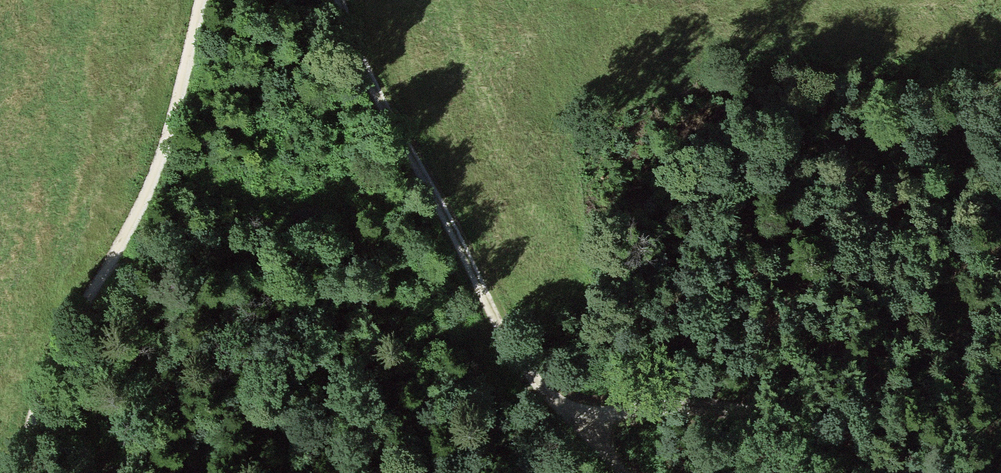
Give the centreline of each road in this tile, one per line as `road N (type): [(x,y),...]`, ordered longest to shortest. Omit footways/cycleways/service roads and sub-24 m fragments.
road 1 (track): [(205,0),(174,142),(48,373),(16,472)]
road 2 (track): [(347,0),(363,51),(508,332),(578,418)]
road 3 (track): [(578,418),(724,407),(821,431),(913,472)]

